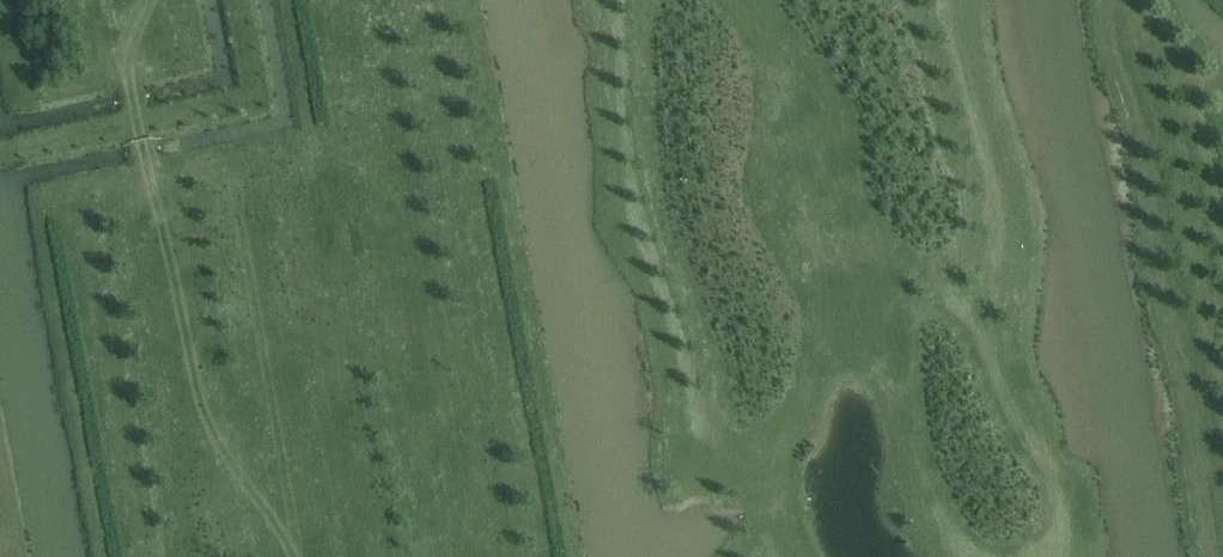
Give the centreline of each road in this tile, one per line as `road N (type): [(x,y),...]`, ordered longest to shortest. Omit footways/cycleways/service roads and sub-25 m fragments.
road 1 (track): [(149,0),(125,59),(198,393),(293,556)]

